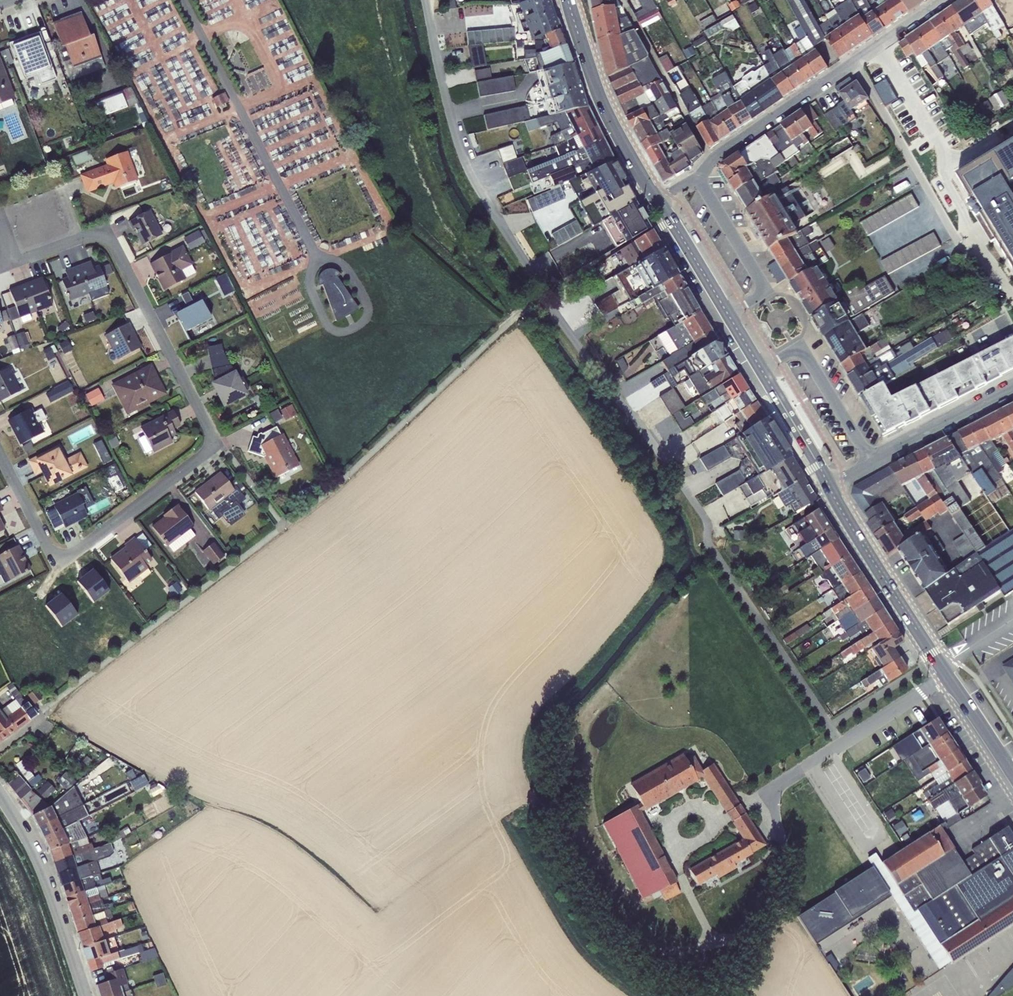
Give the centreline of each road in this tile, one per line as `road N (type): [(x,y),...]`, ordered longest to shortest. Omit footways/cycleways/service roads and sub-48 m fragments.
road 1 (residential): [(0,455),(50,552),(62,556),(217,443),(109,234),(82,237)]
road 2 (residential): [(656,200),(946,0)]
road 3 (secondary): [(1012,776),(830,487)]
road 4 (secondary): [(656,200),(614,129),(569,0)]
road 5 (residential): [(0,797),(42,867),(84,995)]
road 6 (secondary): [(760,367),(656,200)]
road 7 (residential): [(874,464),(800,345),(760,367)]
road 8 (residential): [(1012,390),(874,464)]
road 9 (secondary): [(830,487),(760,367)]

